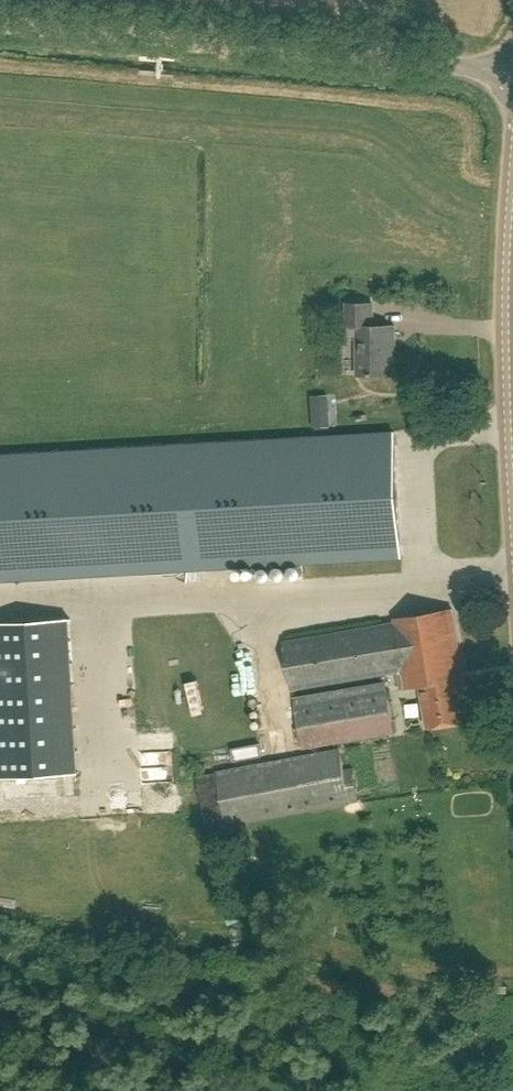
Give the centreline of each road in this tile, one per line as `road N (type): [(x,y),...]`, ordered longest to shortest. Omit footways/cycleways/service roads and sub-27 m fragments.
road 1 (unclassified): [(0,23),(512,71)]
road 2 (unclassified): [(512,505),(505,295),(512,184)]

